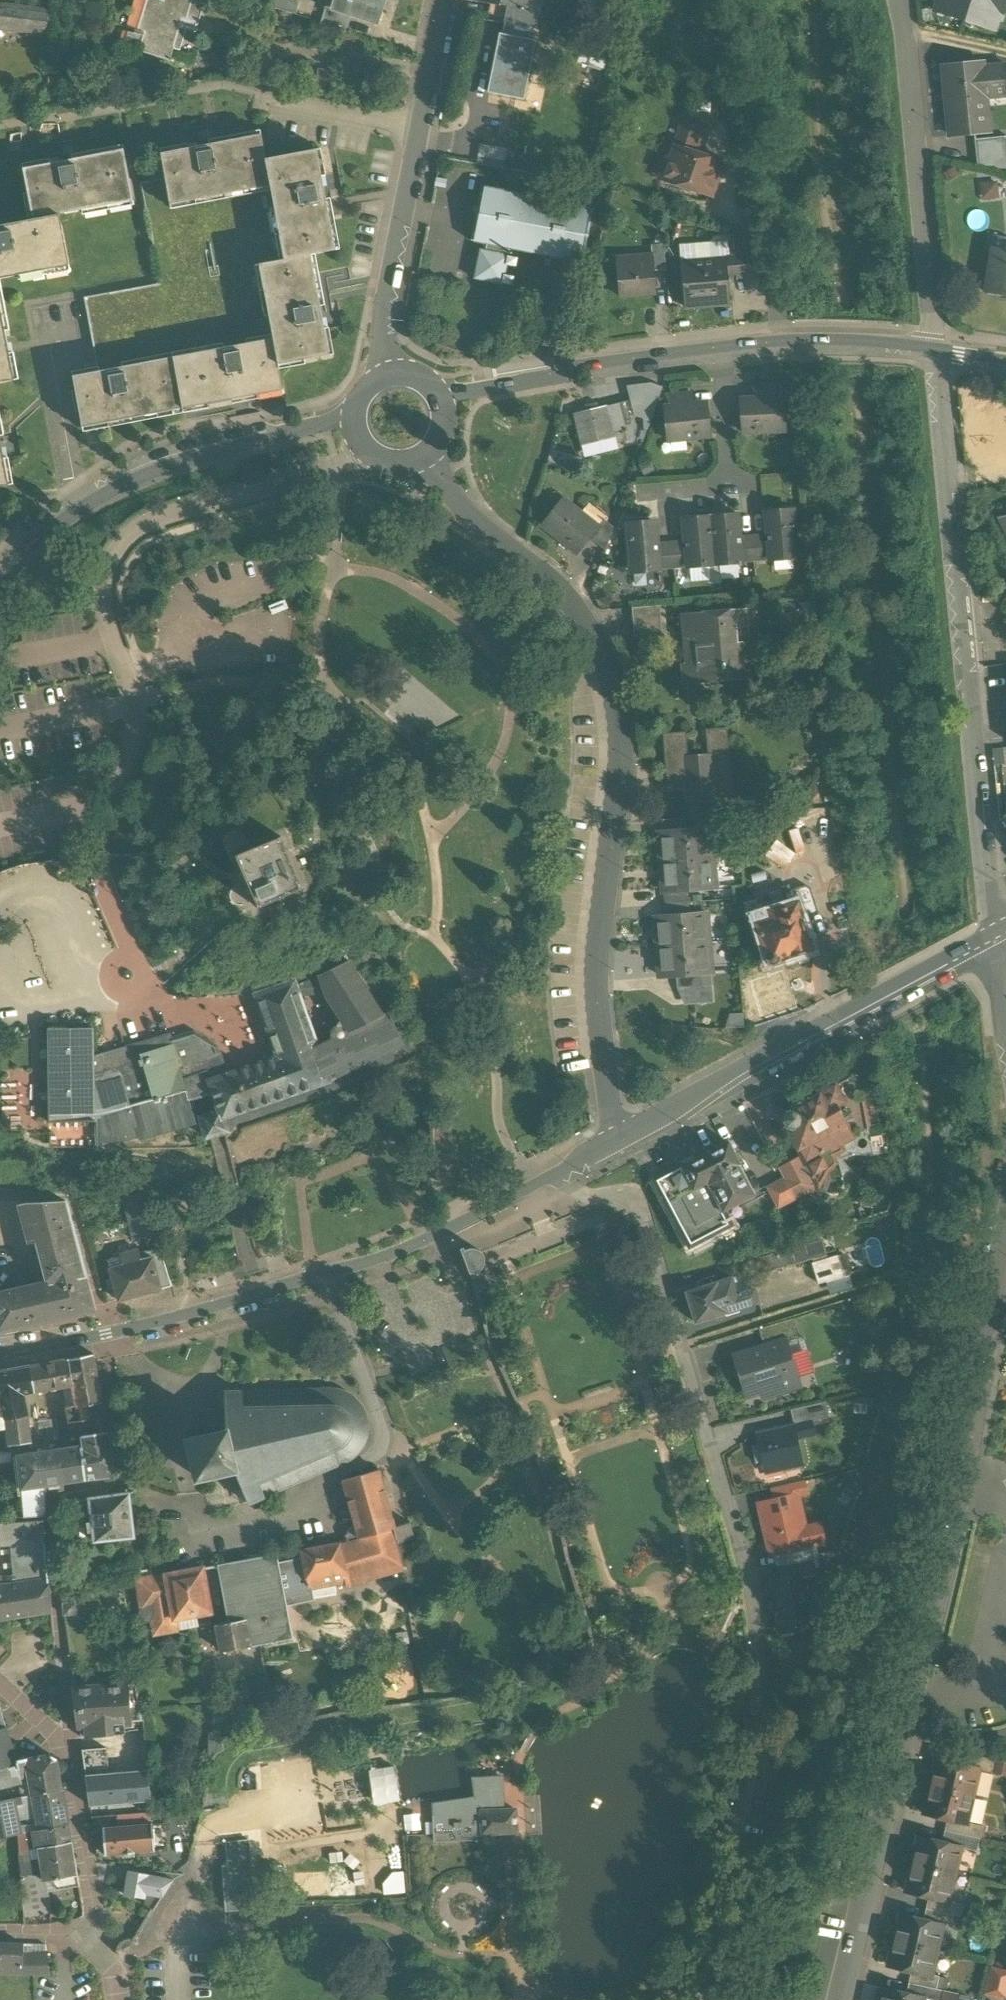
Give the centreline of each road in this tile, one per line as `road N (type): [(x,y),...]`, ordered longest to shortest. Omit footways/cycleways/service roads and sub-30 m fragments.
road 1 (residential): [(552,1175),(640,1213),(741,1548),(771,1706),(696,1999)]
road 2 (residential): [(1005,1237),(939,1605),(838,1999)]
road 3 (residential): [(424,458),(462,509),(577,608),(619,702),(620,768),(599,963),(620,1134)]
road 4 (residential): [(994,933),(935,354)]
road 5 (track): [(858,413),(906,921)]
road 6 (tertiary): [(106,1334),(371,1261),(552,1175)]
road 7 (residential): [(71,1741),(50,1520),(55,1500),(68,1493),(130,1483),(106,1334)]
road 8 (tertiary): [(620,1134),(994,933)]
road 9 (tertiary): [(353,419),(147,472),(59,521),(0,575)]
road 10 (residential): [(442,0),(381,329),(384,376)]
road 11 (residential): [(897,0),(935,354)]
road 12 (tertiary): [(723,352),(440,400)]
road 13 (track): [(922,1052),(929,1314)]
road 14 (track): [(815,0),(831,241)]
road 15 (tertiary): [(935,354),(837,346),(723,352)]
road 16 (residential): [(96,1927),(71,1741)]
road 17 (track): [(855,387),(831,241)]
road 18 (residential): [(723,352),(730,485)]
road 19 (track): [(922,1052),(906,921)]

